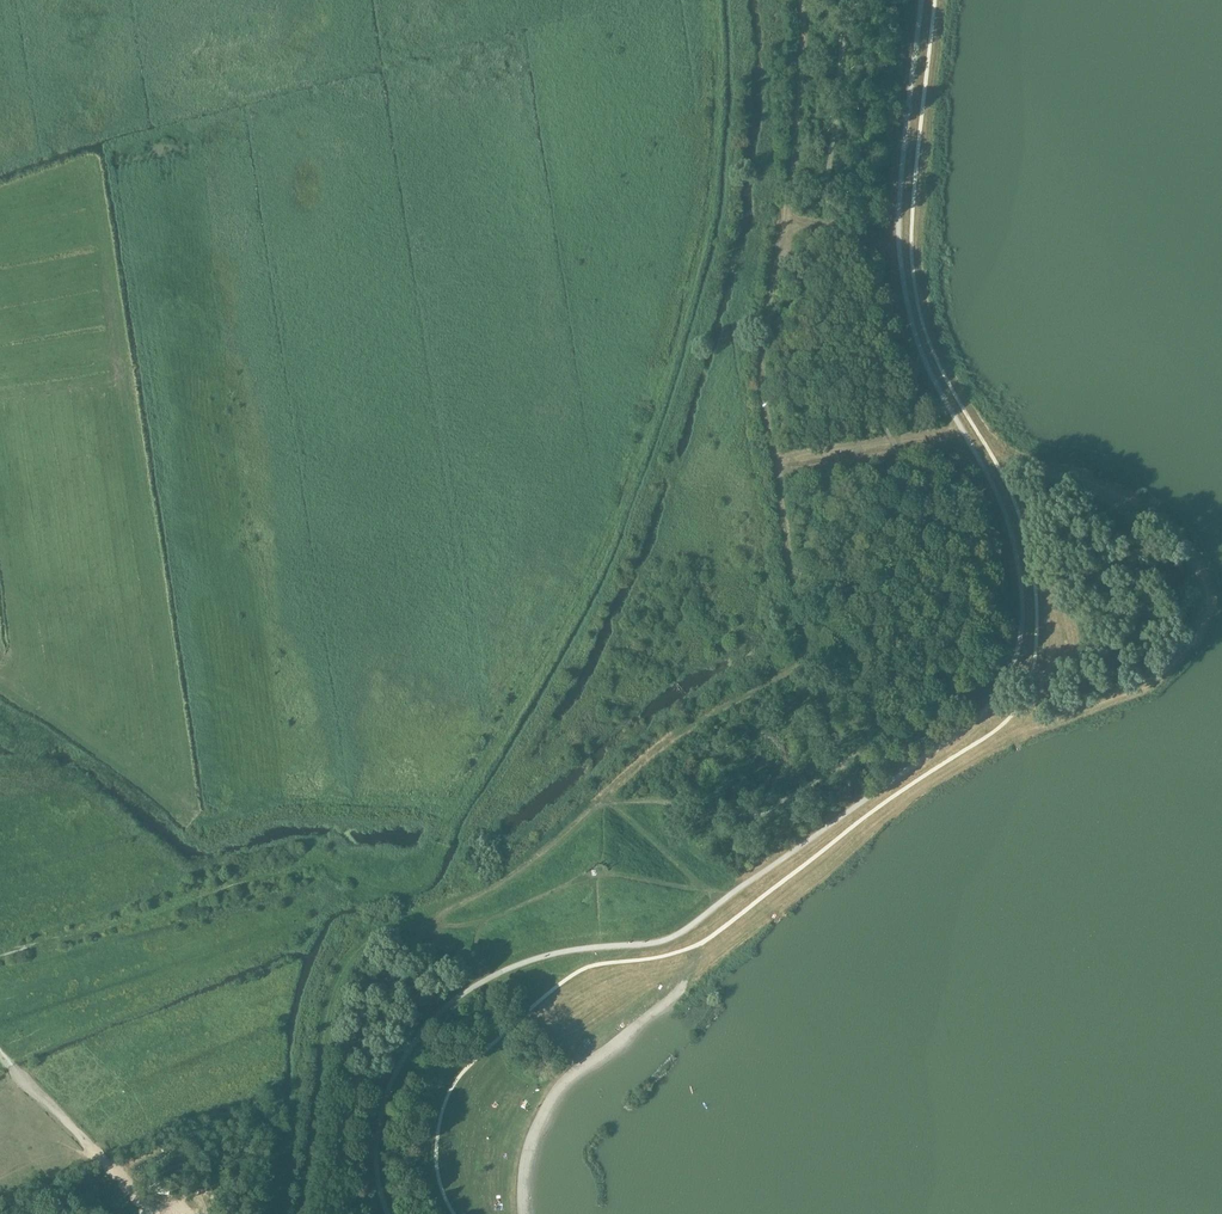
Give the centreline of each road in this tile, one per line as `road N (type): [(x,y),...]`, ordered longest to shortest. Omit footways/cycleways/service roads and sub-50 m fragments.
road 1 (track): [(713,0),(710,179),(672,358),(596,570),(425,873),(376,897),(288,863),(0,959)]
road 2 (track): [(0,1051),(150,1213)]

